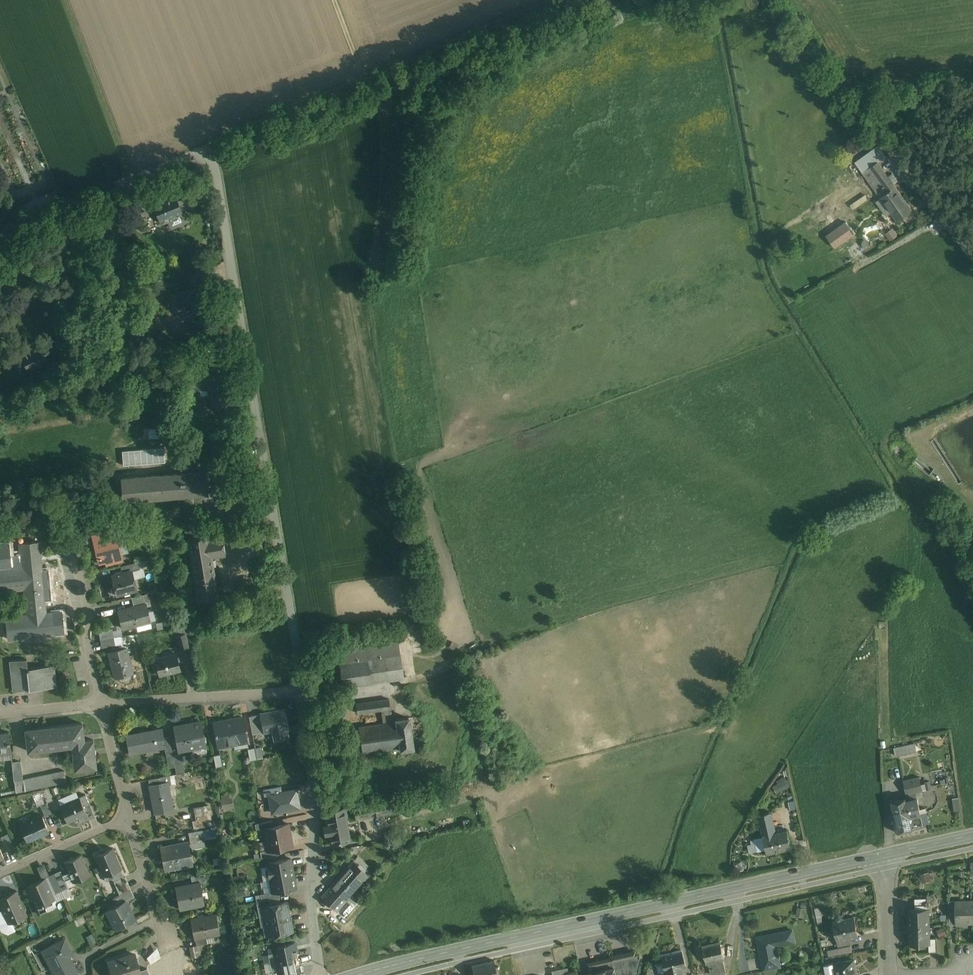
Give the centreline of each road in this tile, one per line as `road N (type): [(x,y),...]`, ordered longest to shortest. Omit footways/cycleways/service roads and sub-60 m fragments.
road 1 (residential): [(212,148),(304,693)]
road 2 (secondary): [(359,974),(885,855)]
road 3 (residential): [(304,693),(314,804),(309,890),(322,974)]
road 4 (residential): [(0,531),(45,529),(71,544),(103,703)]
road 5 (residential): [(212,148),(0,230)]
road 6 (track): [(558,0),(361,78)]
road 7 (residential): [(103,703),(304,693)]
road 8 (track): [(212,148),(361,78)]
road 9 (track): [(972,254),(880,133)]
road 10 (residential): [(127,820),(0,875)]

